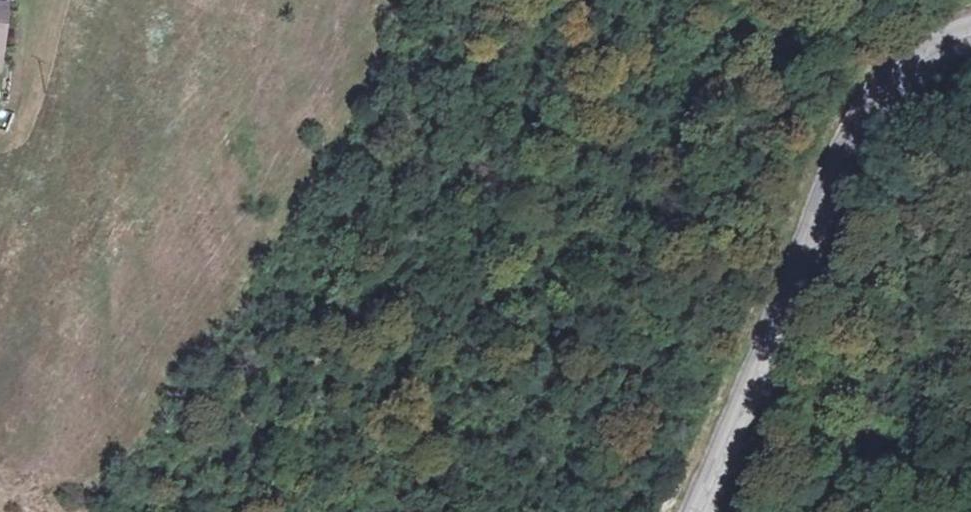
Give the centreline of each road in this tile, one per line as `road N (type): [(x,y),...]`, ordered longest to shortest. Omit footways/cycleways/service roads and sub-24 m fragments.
road 1 (tertiary): [(698,511),(861,130),(934,44),(970,29)]

